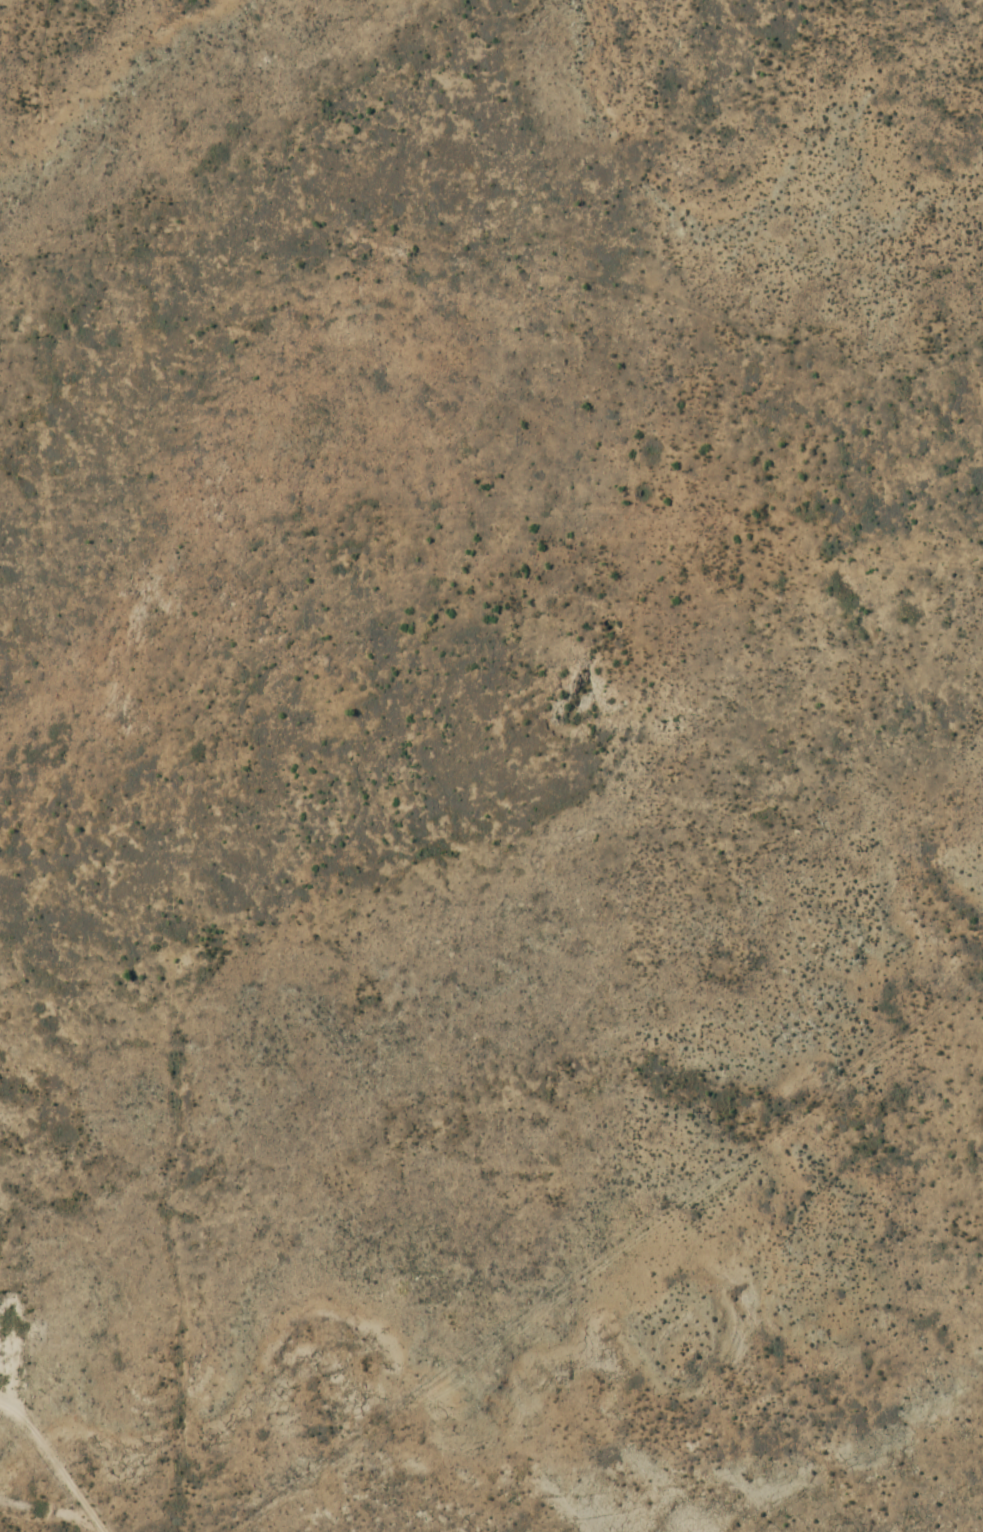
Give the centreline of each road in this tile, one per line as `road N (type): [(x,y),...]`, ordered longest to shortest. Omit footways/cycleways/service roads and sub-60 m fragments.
road 1 (residential): [(982,978),(239,1531)]
road 2 (residential): [(107,1531),(0,1386)]

